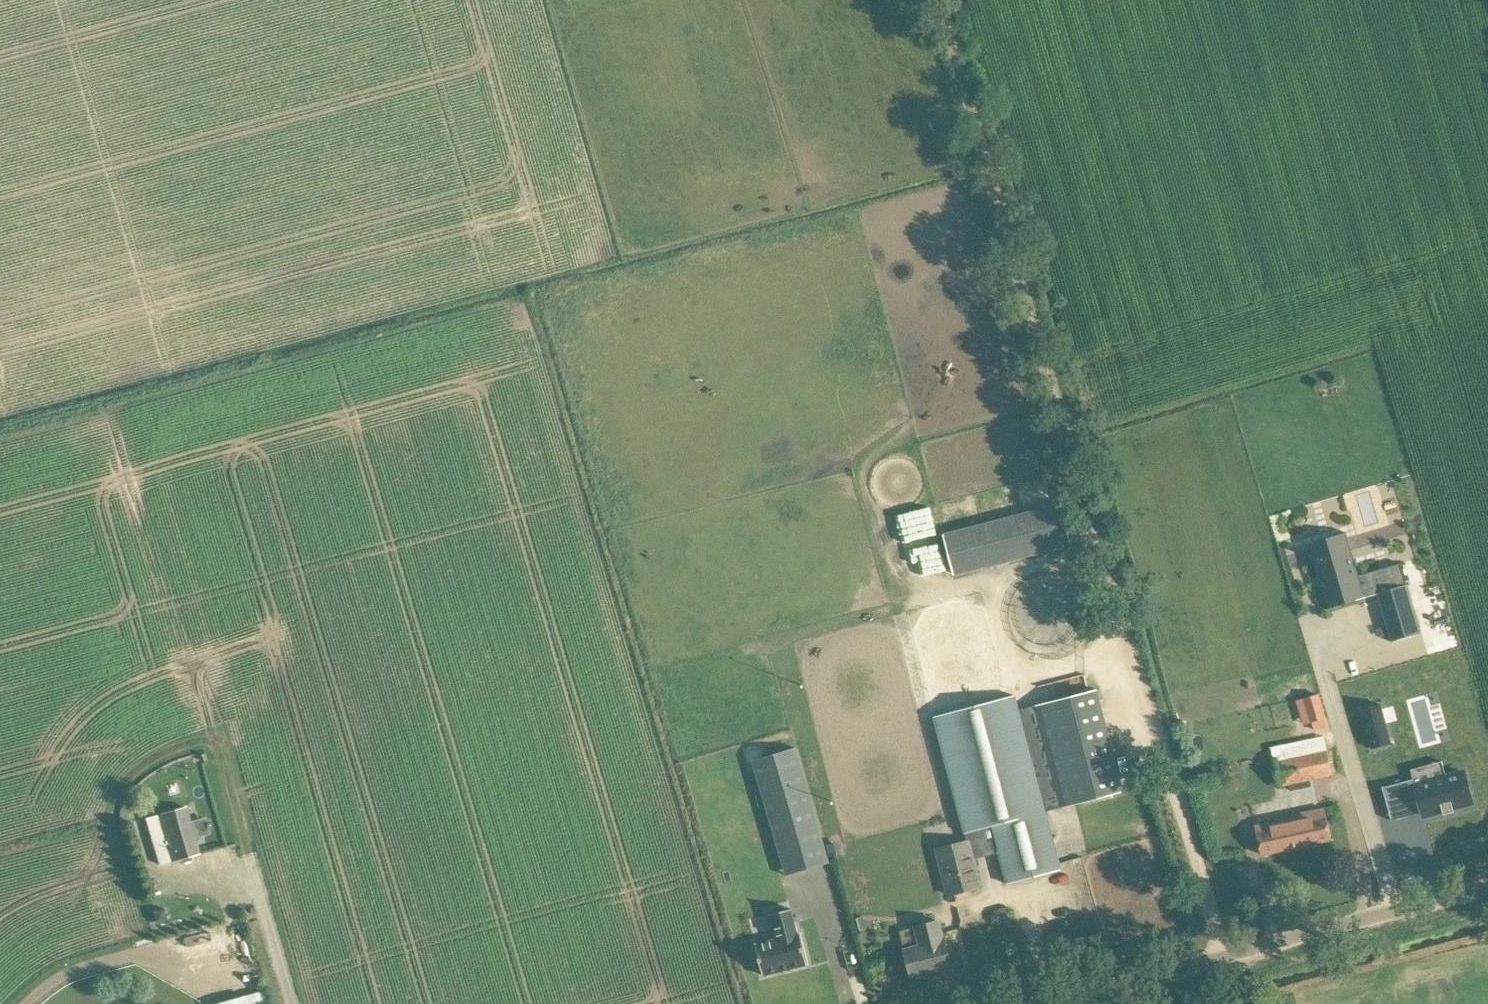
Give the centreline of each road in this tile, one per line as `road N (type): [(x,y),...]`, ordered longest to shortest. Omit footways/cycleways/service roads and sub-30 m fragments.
road 1 (track): [(941,0),(1224,955)]
road 2 (unclassified): [(1043,1003),(1487,886)]

